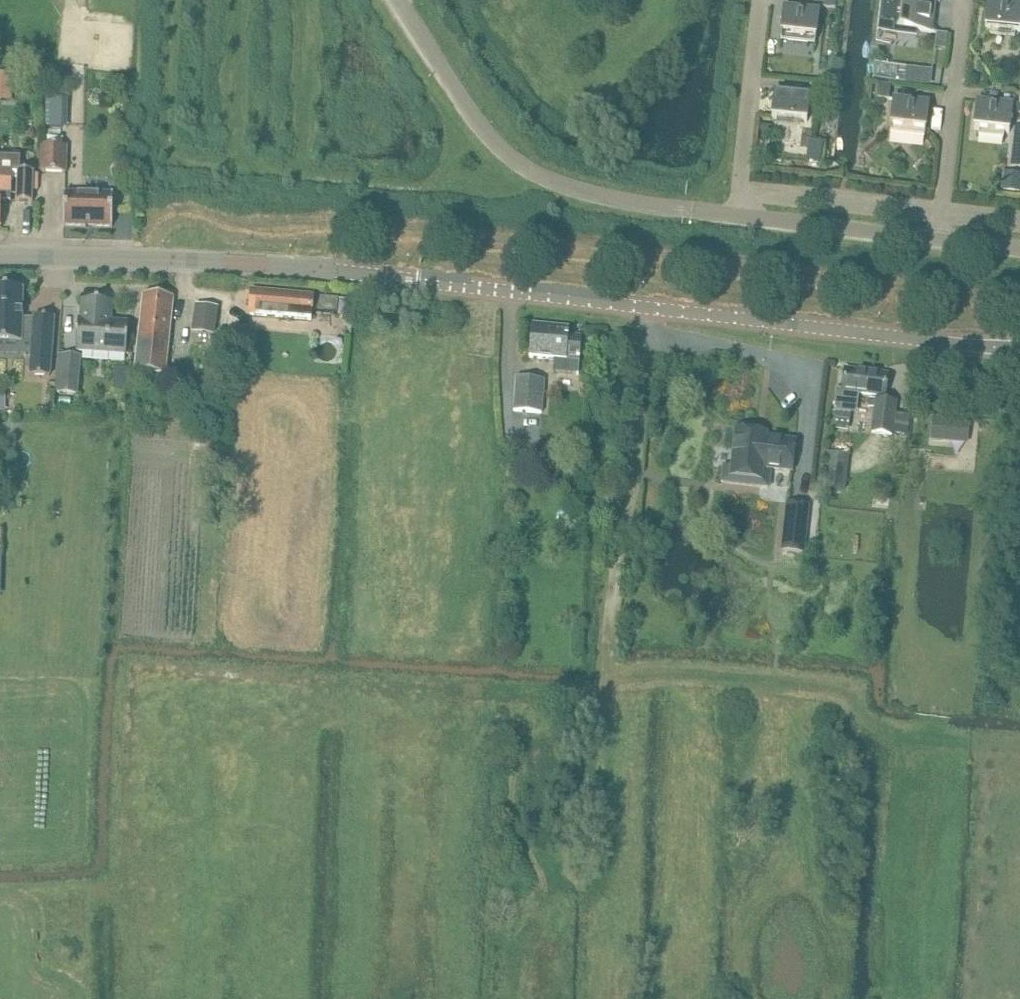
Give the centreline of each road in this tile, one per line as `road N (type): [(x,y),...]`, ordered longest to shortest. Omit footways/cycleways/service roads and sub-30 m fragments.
road 1 (tertiary): [(1019,349),(334,270),(0,255)]
road 2 (residential): [(1019,247),(633,203),(557,185),(510,157),(475,119),(398,0)]

